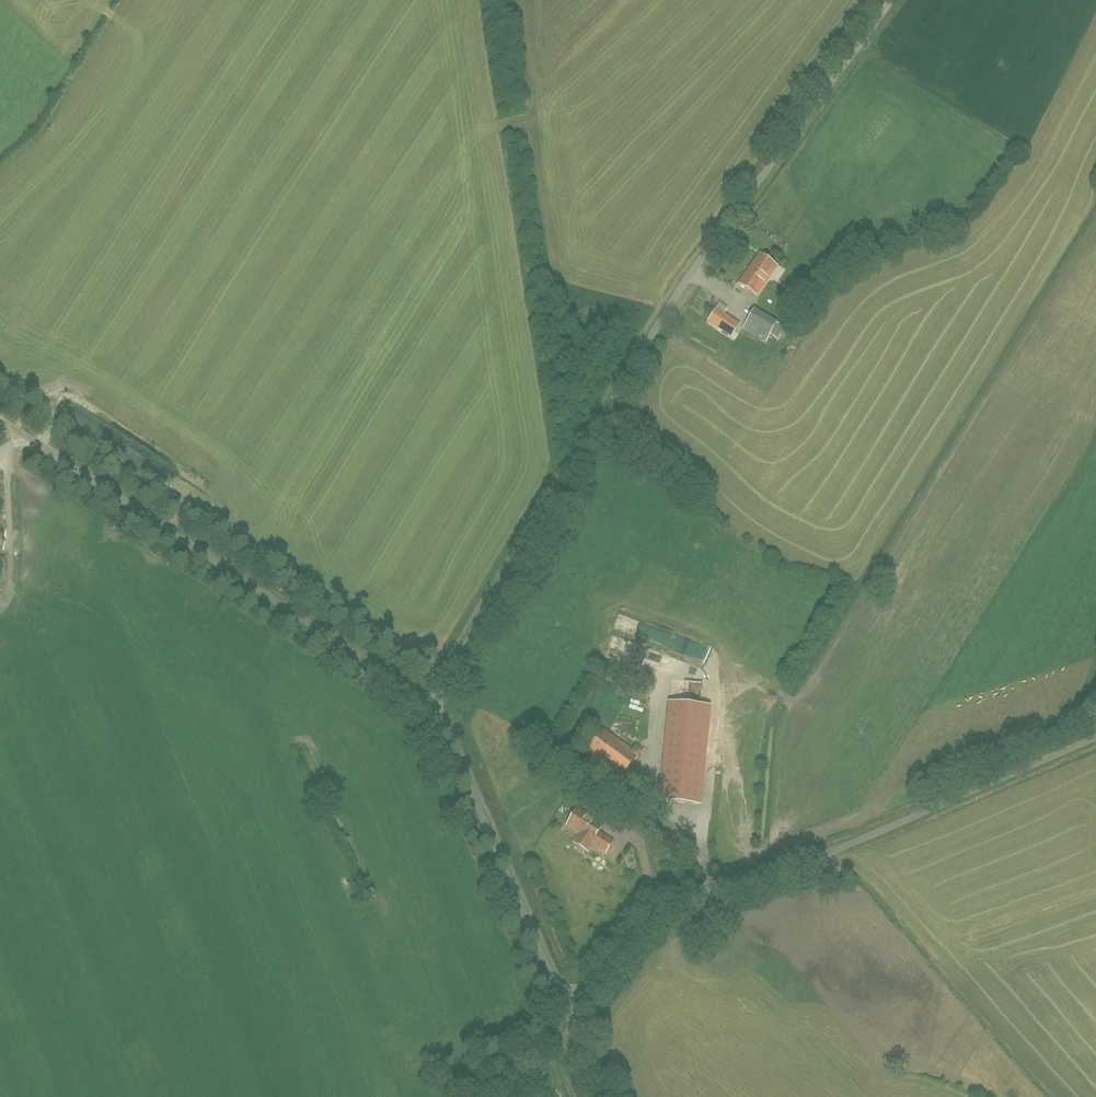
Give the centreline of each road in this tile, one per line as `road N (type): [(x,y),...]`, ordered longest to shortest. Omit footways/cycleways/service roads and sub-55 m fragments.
road 1 (unclassified): [(429,705),(663,320),(893,0)]
road 2 (unclassified): [(562,998),(667,910),(802,866),(1095,735)]
road 3 (unclassified): [(429,705),(16,431)]
road 4 (unclassified): [(562,998),(429,705)]

